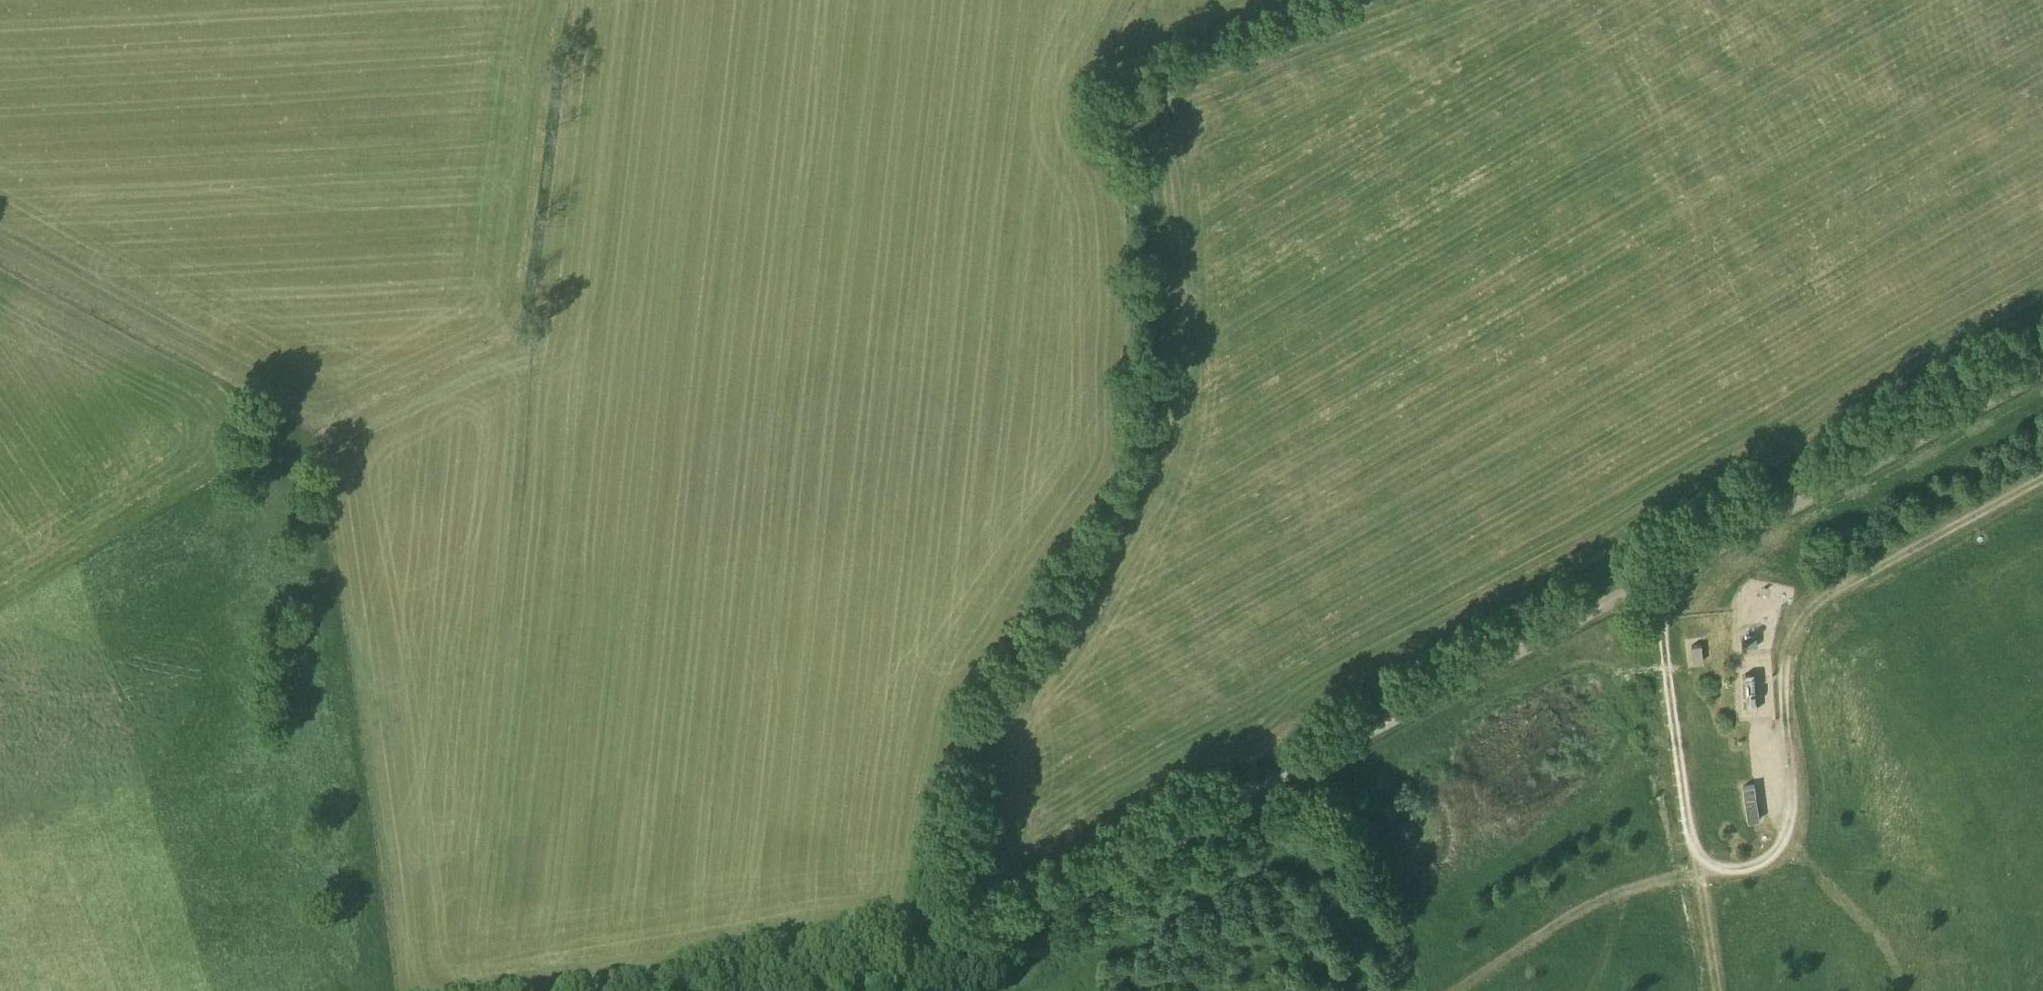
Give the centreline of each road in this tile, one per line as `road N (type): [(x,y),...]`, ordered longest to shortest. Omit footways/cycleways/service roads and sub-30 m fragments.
road 1 (unclassified): [(885,990),(986,953),(1647,572),(2042,365)]
road 2 (track): [(1458,990),(1581,915),(1696,875),(1747,870),(1779,852),(1789,825),(1783,669),(1795,629),(1838,585),(2042,476)]
road 3 (track): [(1671,560),(1662,616),(1711,990)]

